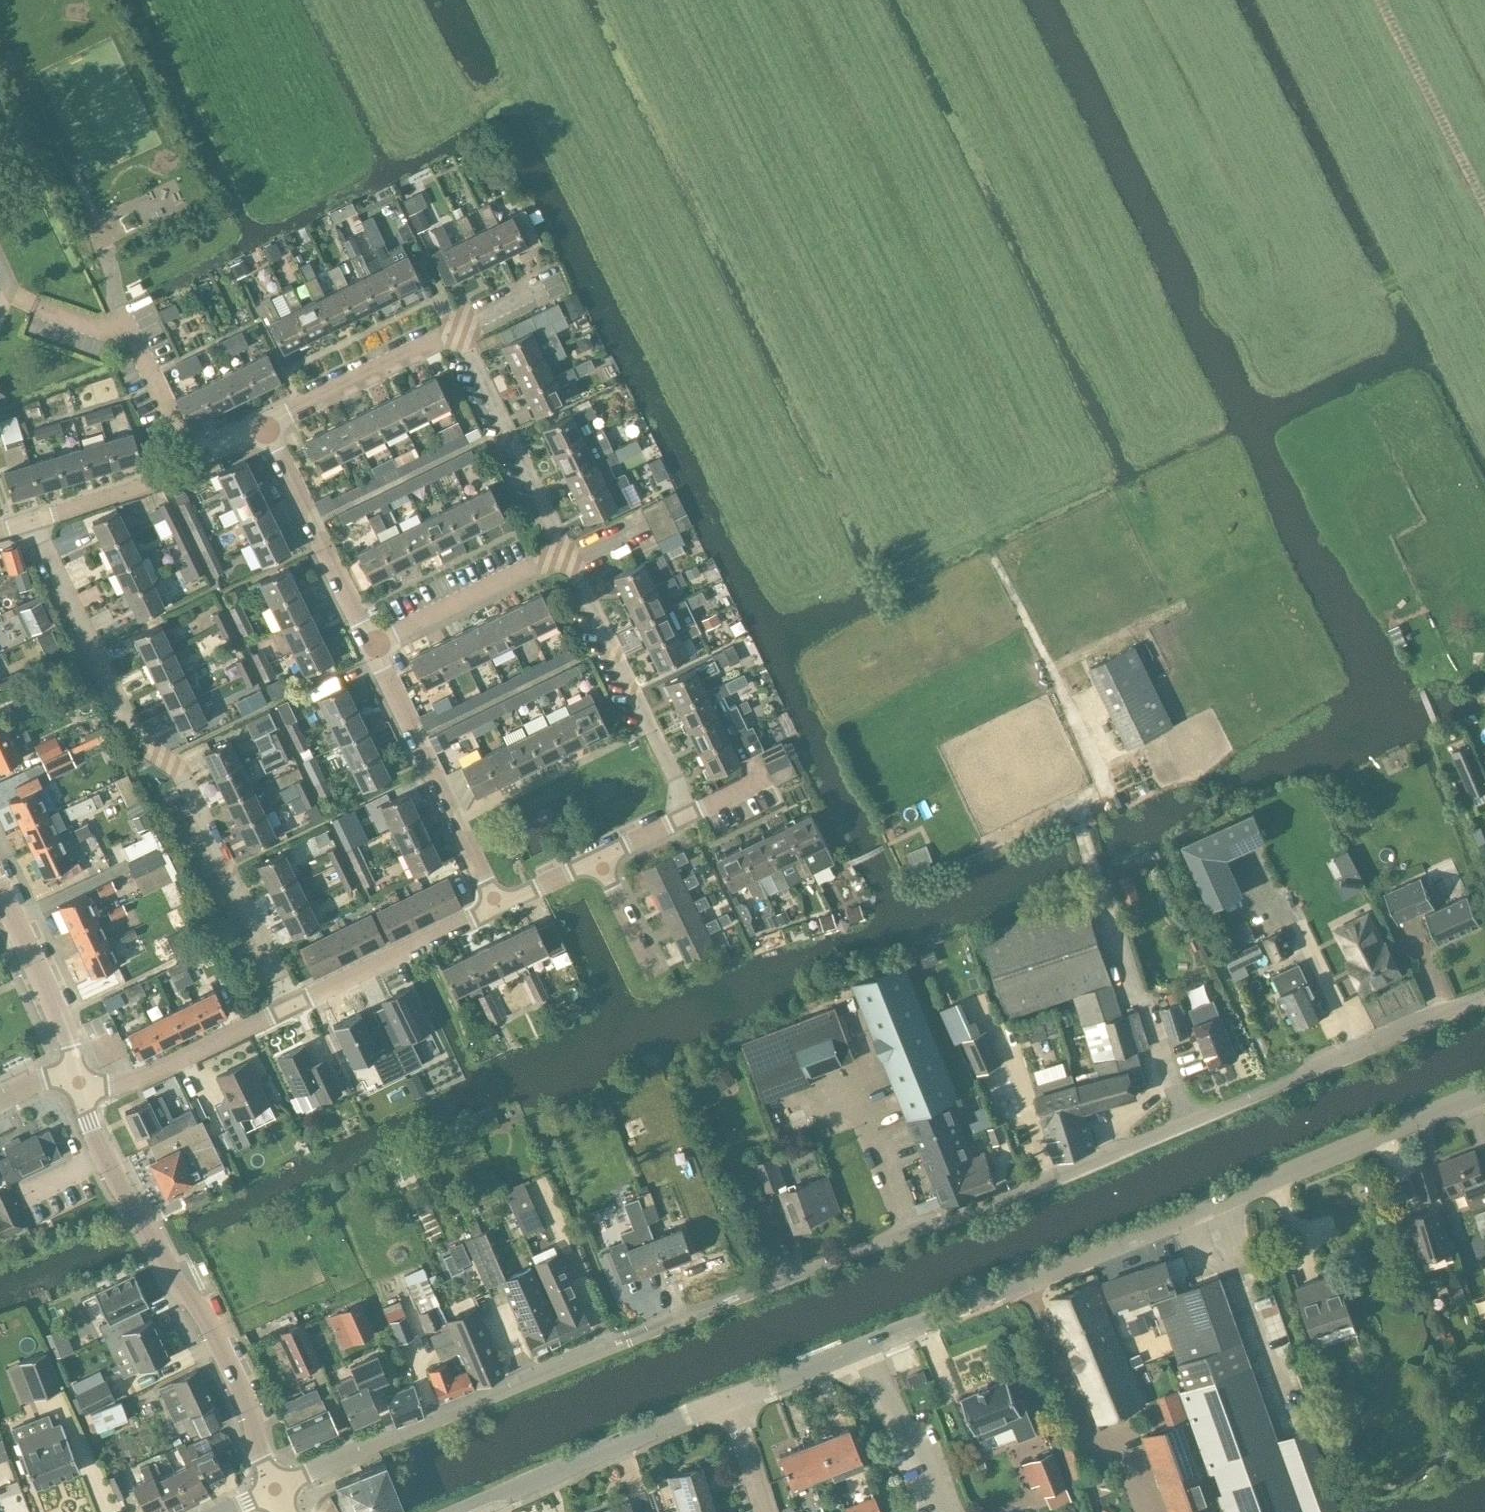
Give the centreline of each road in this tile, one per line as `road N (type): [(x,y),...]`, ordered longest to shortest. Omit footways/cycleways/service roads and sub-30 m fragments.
road 1 (unclassified): [(275,1489),(1484,996)]
road 2 (track): [(1100,892),(1076,820),(1104,775),(719,0)]
road 3 (tertiary): [(863,1349),(1484,1094)]
road 4 (residential): [(292,1007),(181,775),(137,738),(35,520)]
road 5 (unclassified): [(275,1489),(248,1408),(200,1307),(166,1269),(117,1185),(73,1084)]
road 6 (residential): [(499,908),(372,645)]
road 7 (tertiary): [(466,1511),(730,1400)]
road 8 (residential): [(688,814),(571,561)]
road 9 (residential): [(571,561),(461,330)]
road 10 (residential): [(35,520),(192,463),(265,426)]
road 11 (residential): [(372,645),(265,426)]
road 12 (residential): [(73,1084),(118,1085),(292,1007)]
road 13 (residential): [(292,1007),(499,908)]
road 14 (track): [(1484,202),(1381,0)]
road 15 (residential): [(265,426),(461,330)]
road 16 (residential): [(372,645),(571,561)]
road 17 (residential): [(73,1084),(57,1013),(0,890)]
road 18 (residential): [(863,1349),(894,1423),(928,1445),(950,1511)]
road 19 (tertiary): [(730,1400),(863,1349)]
road 20 (residential): [(650,972),(600,859)]

